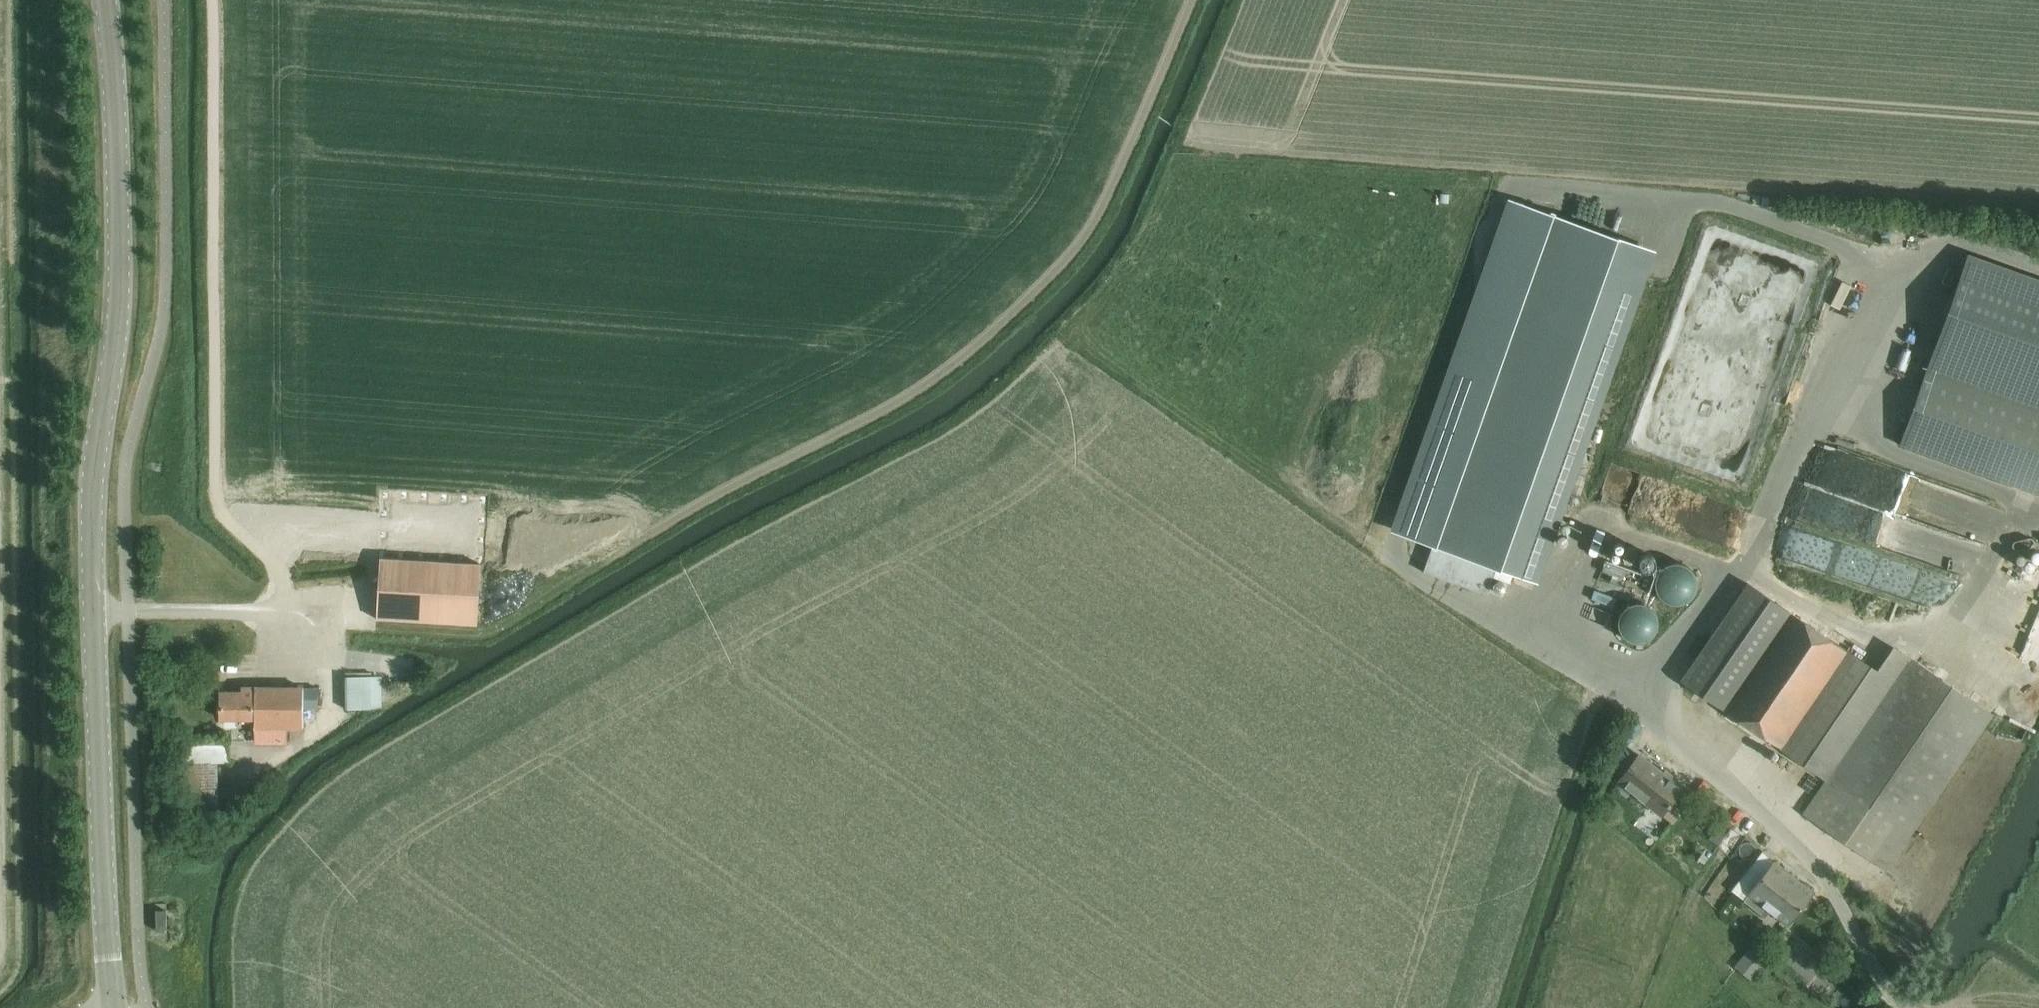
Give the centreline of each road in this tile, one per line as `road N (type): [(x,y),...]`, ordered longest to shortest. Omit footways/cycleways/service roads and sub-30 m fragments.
road 1 (secondary): [(115,1007),(92,493),(119,315),(107,0)]

